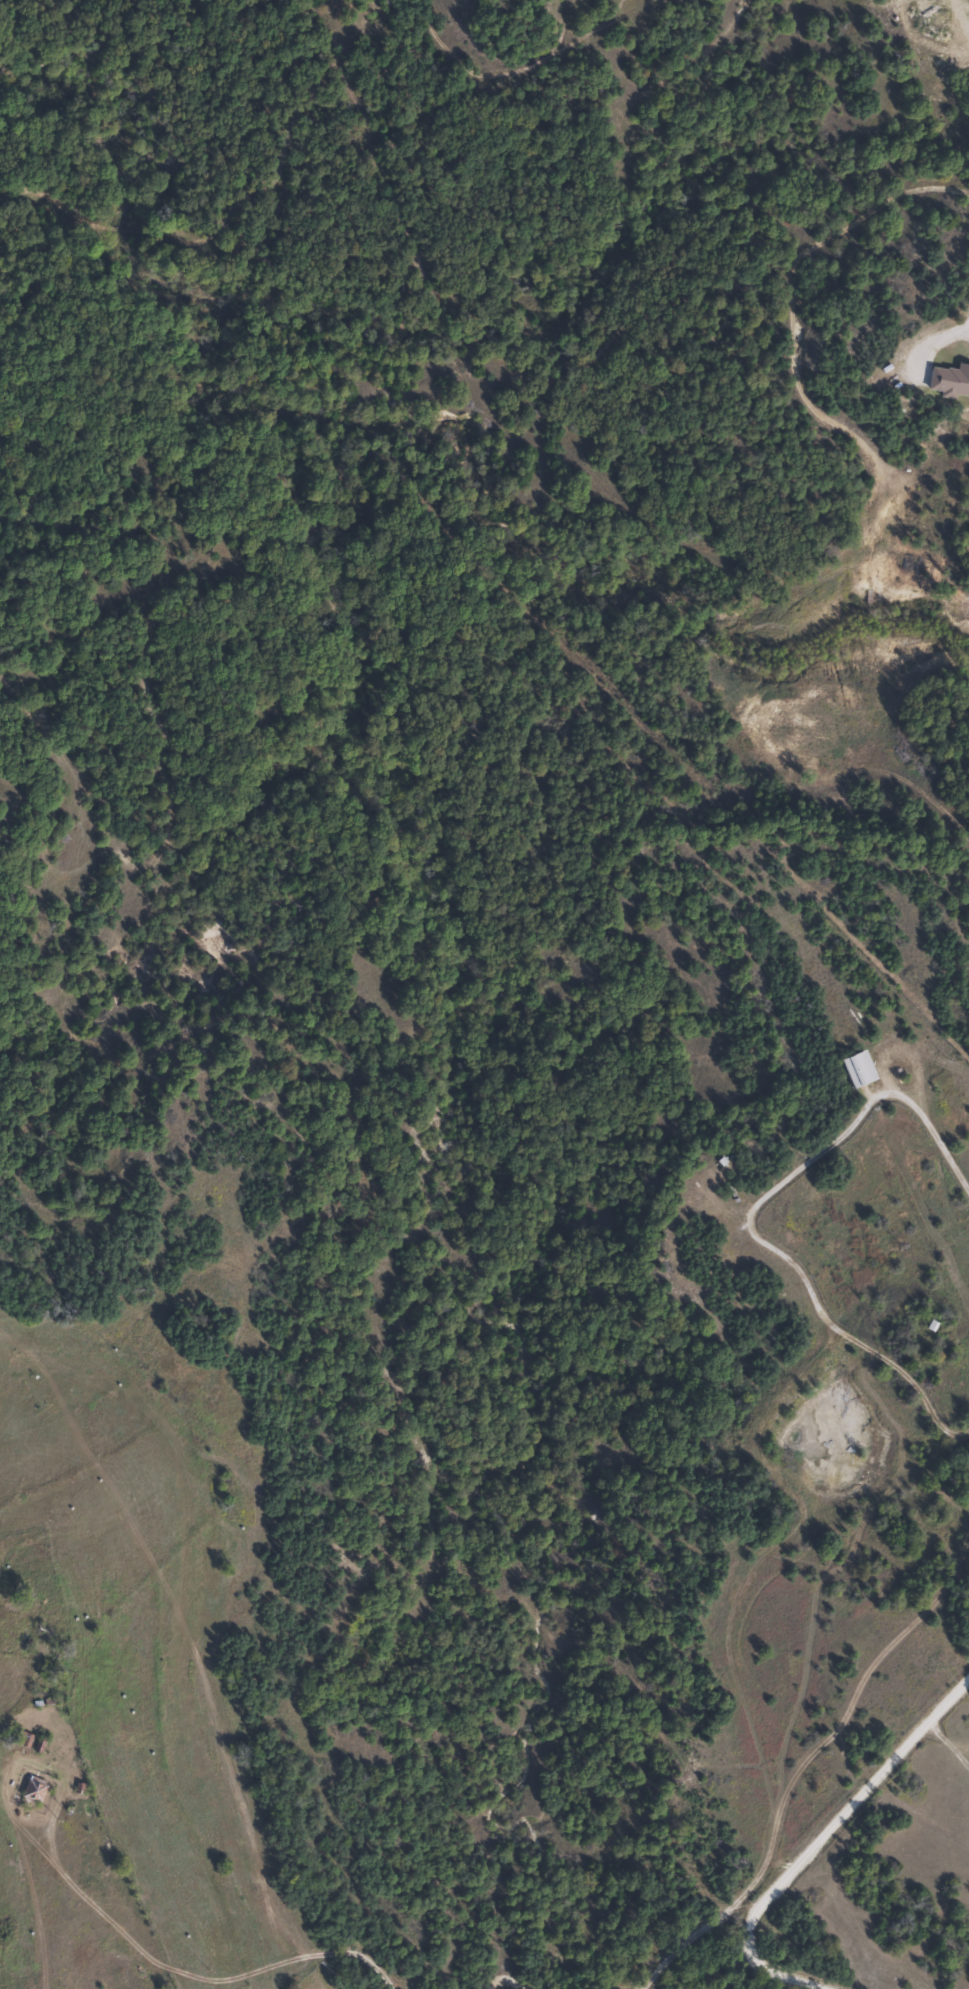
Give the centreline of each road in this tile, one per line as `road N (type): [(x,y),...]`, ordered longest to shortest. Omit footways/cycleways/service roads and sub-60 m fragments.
road 1 (residential): [(832,1988),(753,1962),(747,1903),(968,1674)]
road 2 (residential): [(54,1988),(56,1859),(3,1729)]

